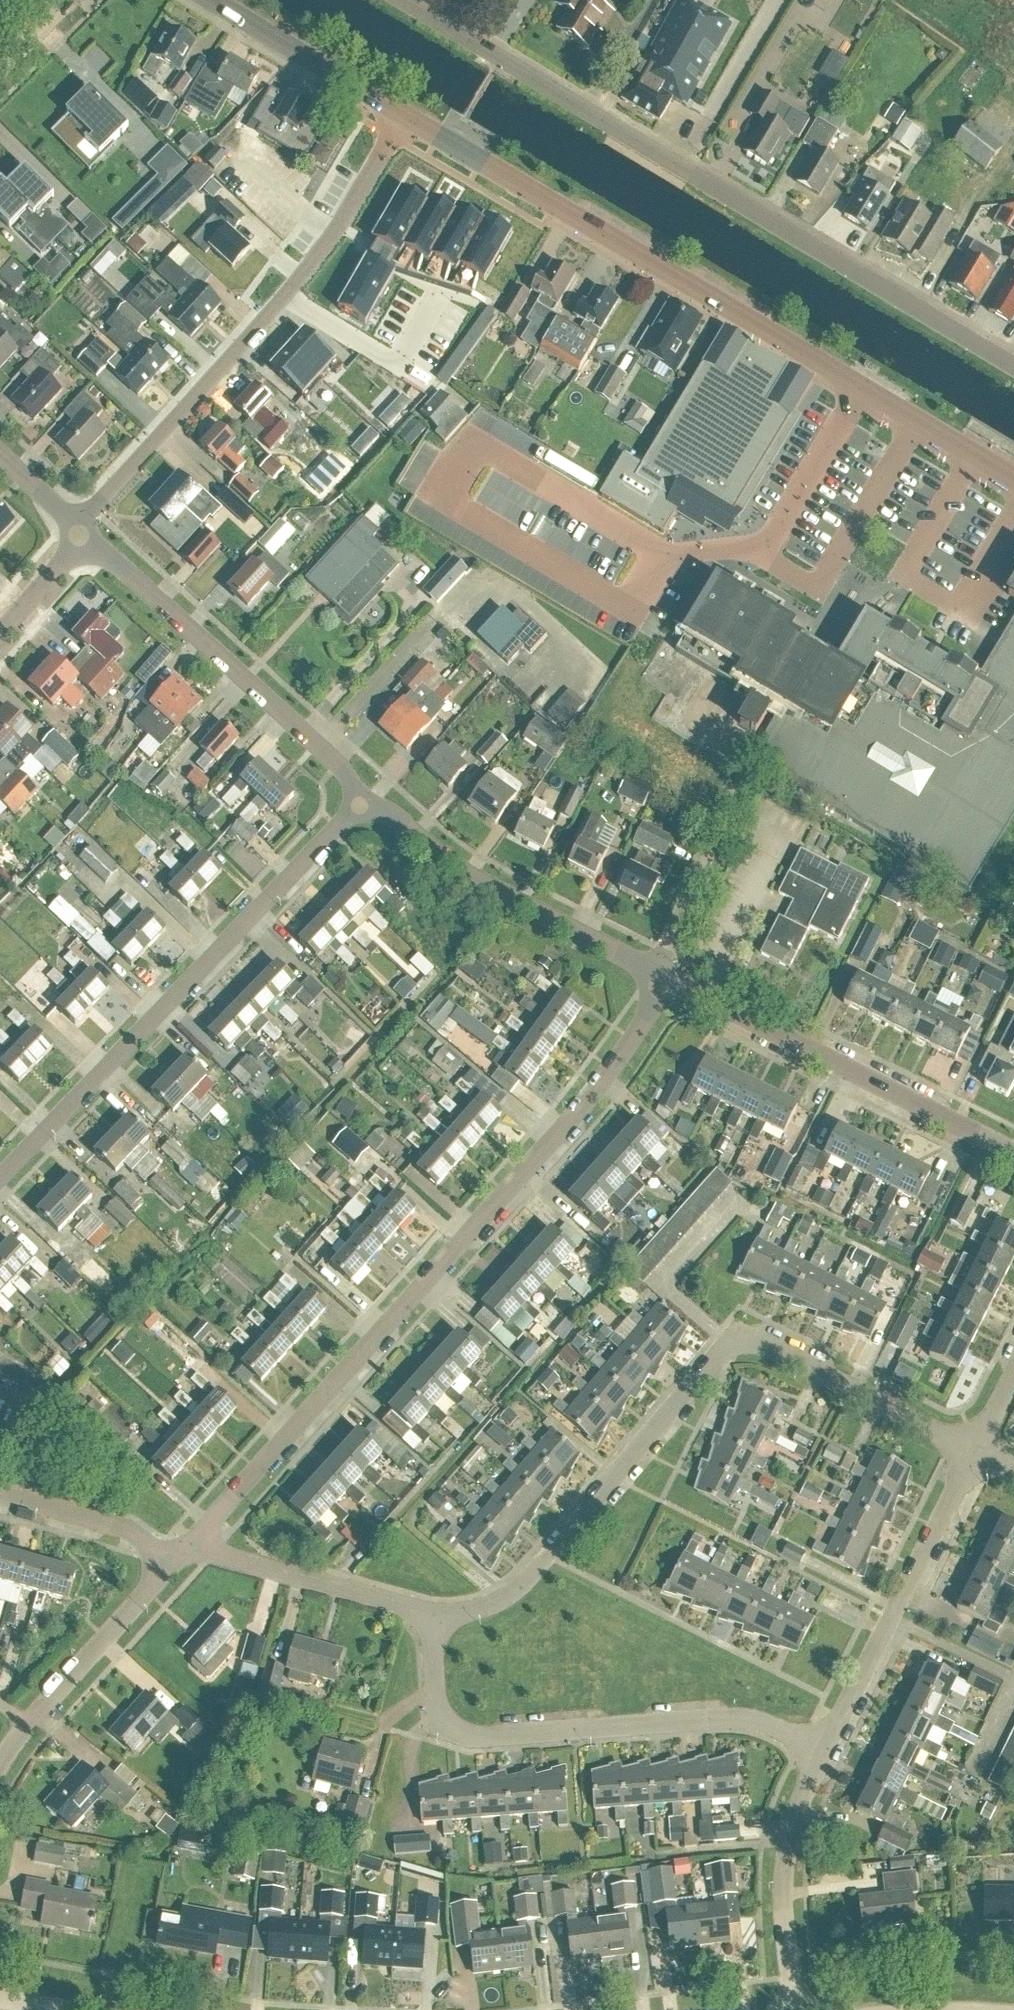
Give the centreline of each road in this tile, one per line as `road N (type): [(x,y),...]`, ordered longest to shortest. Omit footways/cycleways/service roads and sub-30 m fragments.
road 1 (residential): [(194,1551),(635,1041),(662,973)]
road 2 (secondary): [(1013,480),(406,119)]
road 3 (residential): [(1013,360),(406,0)]
road 4 (residential): [(436,1618),(506,1597),(549,1558),(625,1455),(716,1356),(734,1348),(772,1350),(974,1452)]
road 5 (residential): [(0,1182),(370,798)]
road 6 (residential): [(406,119),(330,242),(81,529)]
road 7 (residential): [(822,1764),(774,1733),(740,1723),(460,1735),(438,1709),(436,1618)]
road 8 (residential): [(370,798),(81,529)]
road 9 (residential): [(1013,1149),(662,973)]
road 10 (residential): [(822,1764),(974,1452)]
road 11 (residential): [(662,973),(491,886),(370,798)]
road 12 (residential): [(0,1775),(29,1723),(194,1551)]
road 13 (residential): [(194,1551),(436,1618)]
road 14 (residential): [(792,2009),(789,1853),(822,1764)]
road 15 (secondary): [(406,119),(209,0)]
road 16 (residential): [(0,1496),(194,1551)]

